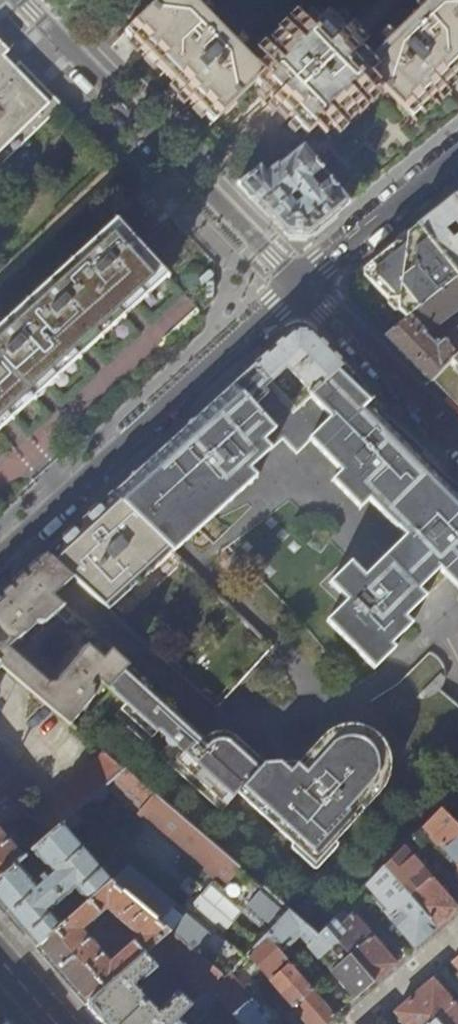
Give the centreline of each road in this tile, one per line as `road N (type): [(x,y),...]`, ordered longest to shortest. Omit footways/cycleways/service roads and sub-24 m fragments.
road 1 (residential): [(298,286),(0,559)]
road 2 (residential): [(298,286),(21,0)]
road 3 (residential): [(457,445),(298,286)]
road 4 (residential): [(298,286),(457,153)]
road 5 (residential): [(352,1023),(457,931)]

